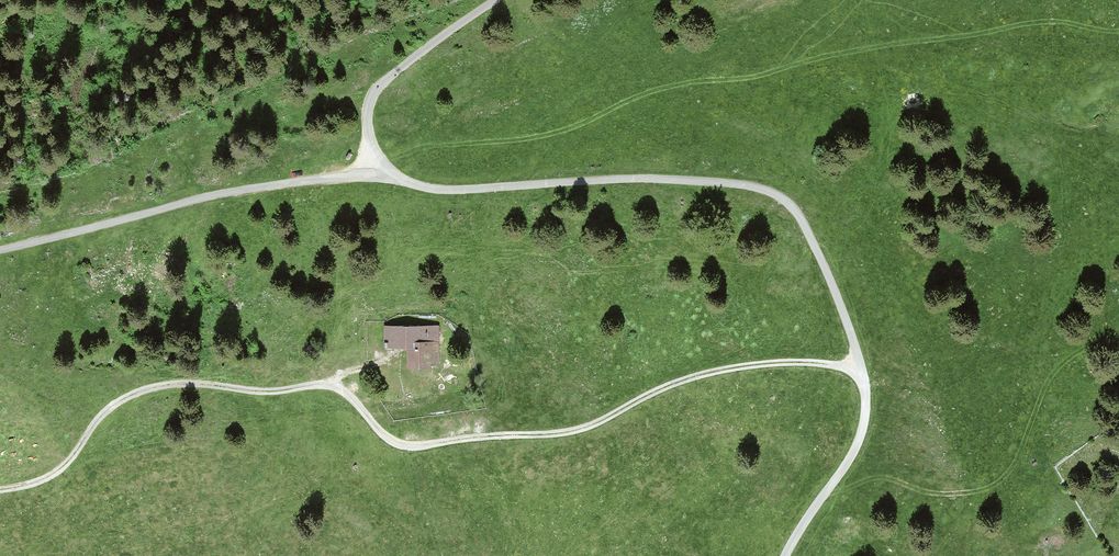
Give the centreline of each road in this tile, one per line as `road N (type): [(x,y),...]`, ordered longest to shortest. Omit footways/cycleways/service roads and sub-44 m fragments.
road 1 (track): [(863,370),(813,362),(734,366),(667,384),(584,427),(412,447),(381,432),(328,382),(254,391),(160,384),(101,415),(61,469),(0,489)]
road 2 (unclassified): [(785,555),(855,448),(866,407),(846,320),(788,203),(759,188),(674,179),(440,190),(374,166)]
road 3 (unclassified): [(374,166),(220,194),(0,250)]
road 4 (unclassified): [(495,0),(377,89),(367,122),(374,166)]

